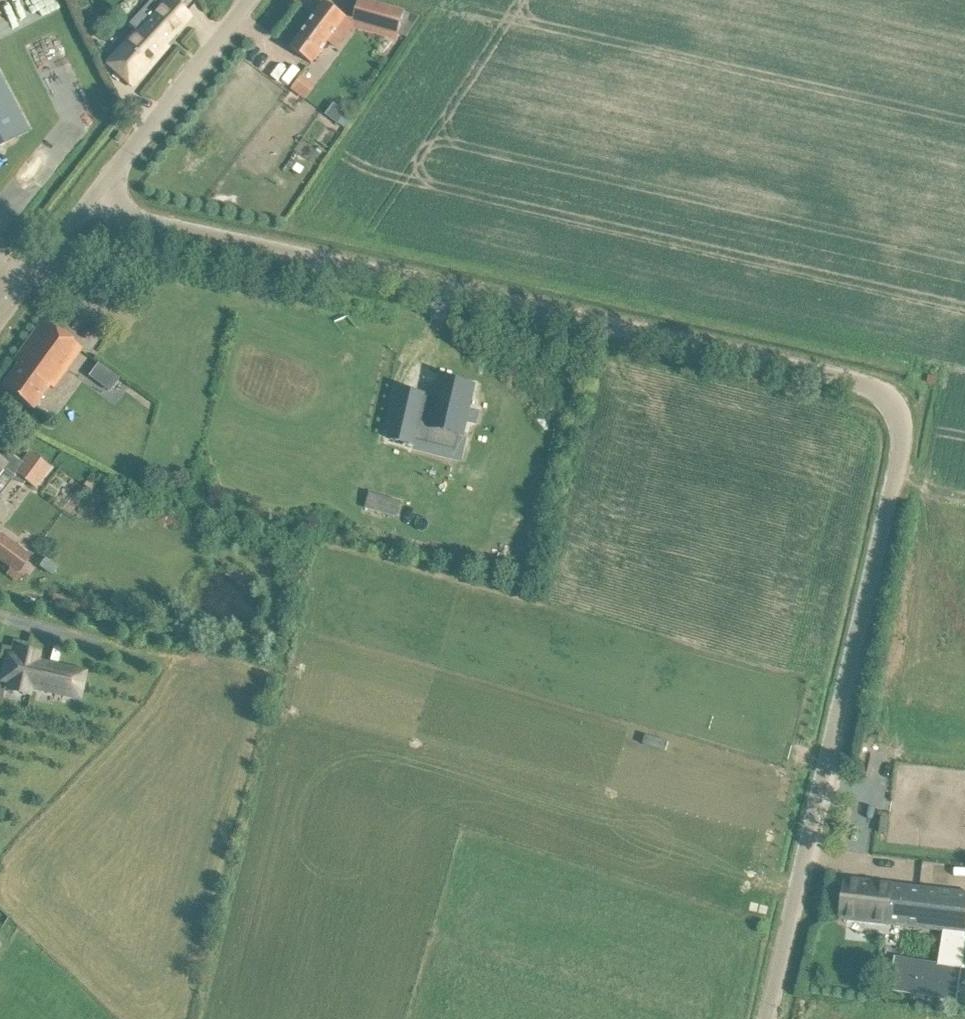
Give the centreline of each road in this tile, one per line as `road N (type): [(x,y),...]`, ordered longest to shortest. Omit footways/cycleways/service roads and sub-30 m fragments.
road 1 (unclassified): [(768,1018),(902,434),(900,406),(862,380),(202,234),(92,199)]
road 2 (unclassified): [(92,199),(248,0)]
road 3 (unclassified): [(0,319),(92,199)]

